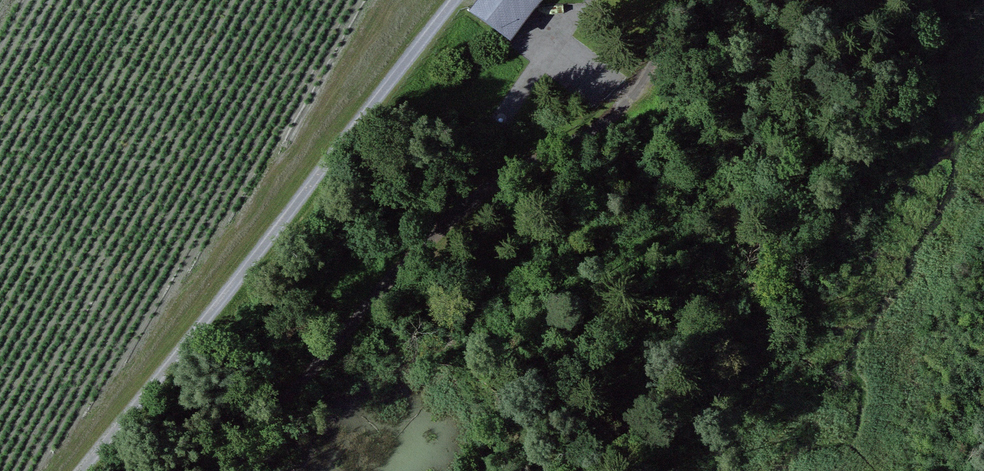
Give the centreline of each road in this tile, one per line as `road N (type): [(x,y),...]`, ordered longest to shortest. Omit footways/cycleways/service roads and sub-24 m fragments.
road 1 (track): [(667,0),(664,59),(630,105),(484,186),(437,227),(228,470)]
road 2 (track): [(81,470),(455,0)]
road 3 (track): [(591,0),(508,114)]

